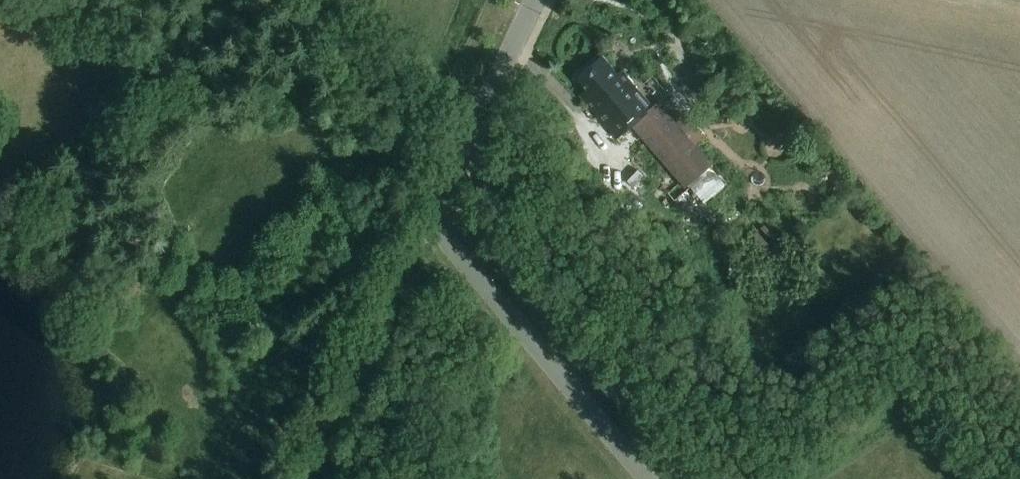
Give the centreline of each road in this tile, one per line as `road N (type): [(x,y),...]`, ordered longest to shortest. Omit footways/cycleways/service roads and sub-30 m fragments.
road 1 (unclassified): [(649,478),(445,231),(445,188),(535,0)]

